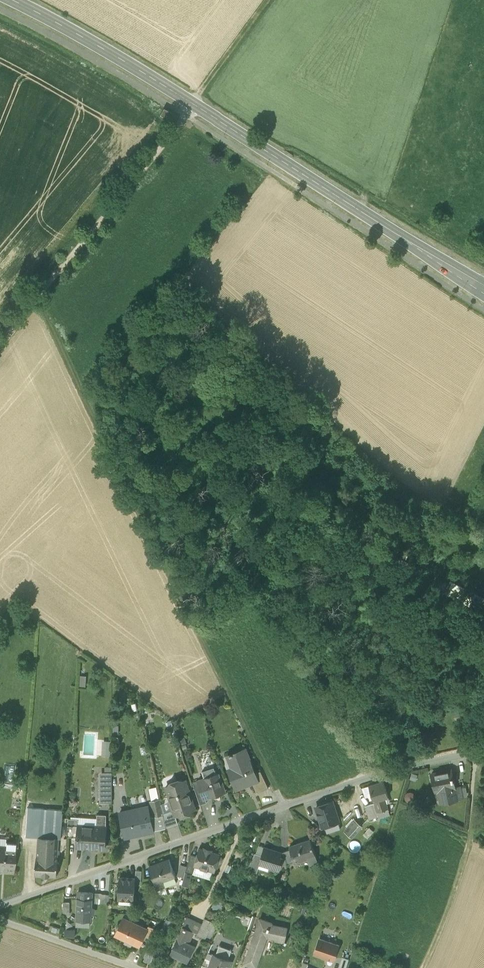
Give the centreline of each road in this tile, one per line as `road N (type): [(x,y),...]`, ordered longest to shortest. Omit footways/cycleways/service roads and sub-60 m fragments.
road 1 (residential): [(483,747),(404,764),(0,905)]
road 2 (track): [(133,485),(285,806)]
road 3 (tertiary): [(481,288),(193,103)]
road 4 (unclassified): [(0,338),(193,103)]
road 5 (track): [(481,748),(458,886),(422,967)]
road 6 (track): [(38,290),(133,485)]
road 7 (tertiary): [(193,103),(12,0)]
road 8 (unclassified): [(138,967),(0,920)]
road 9 (track): [(270,0),(193,103)]

